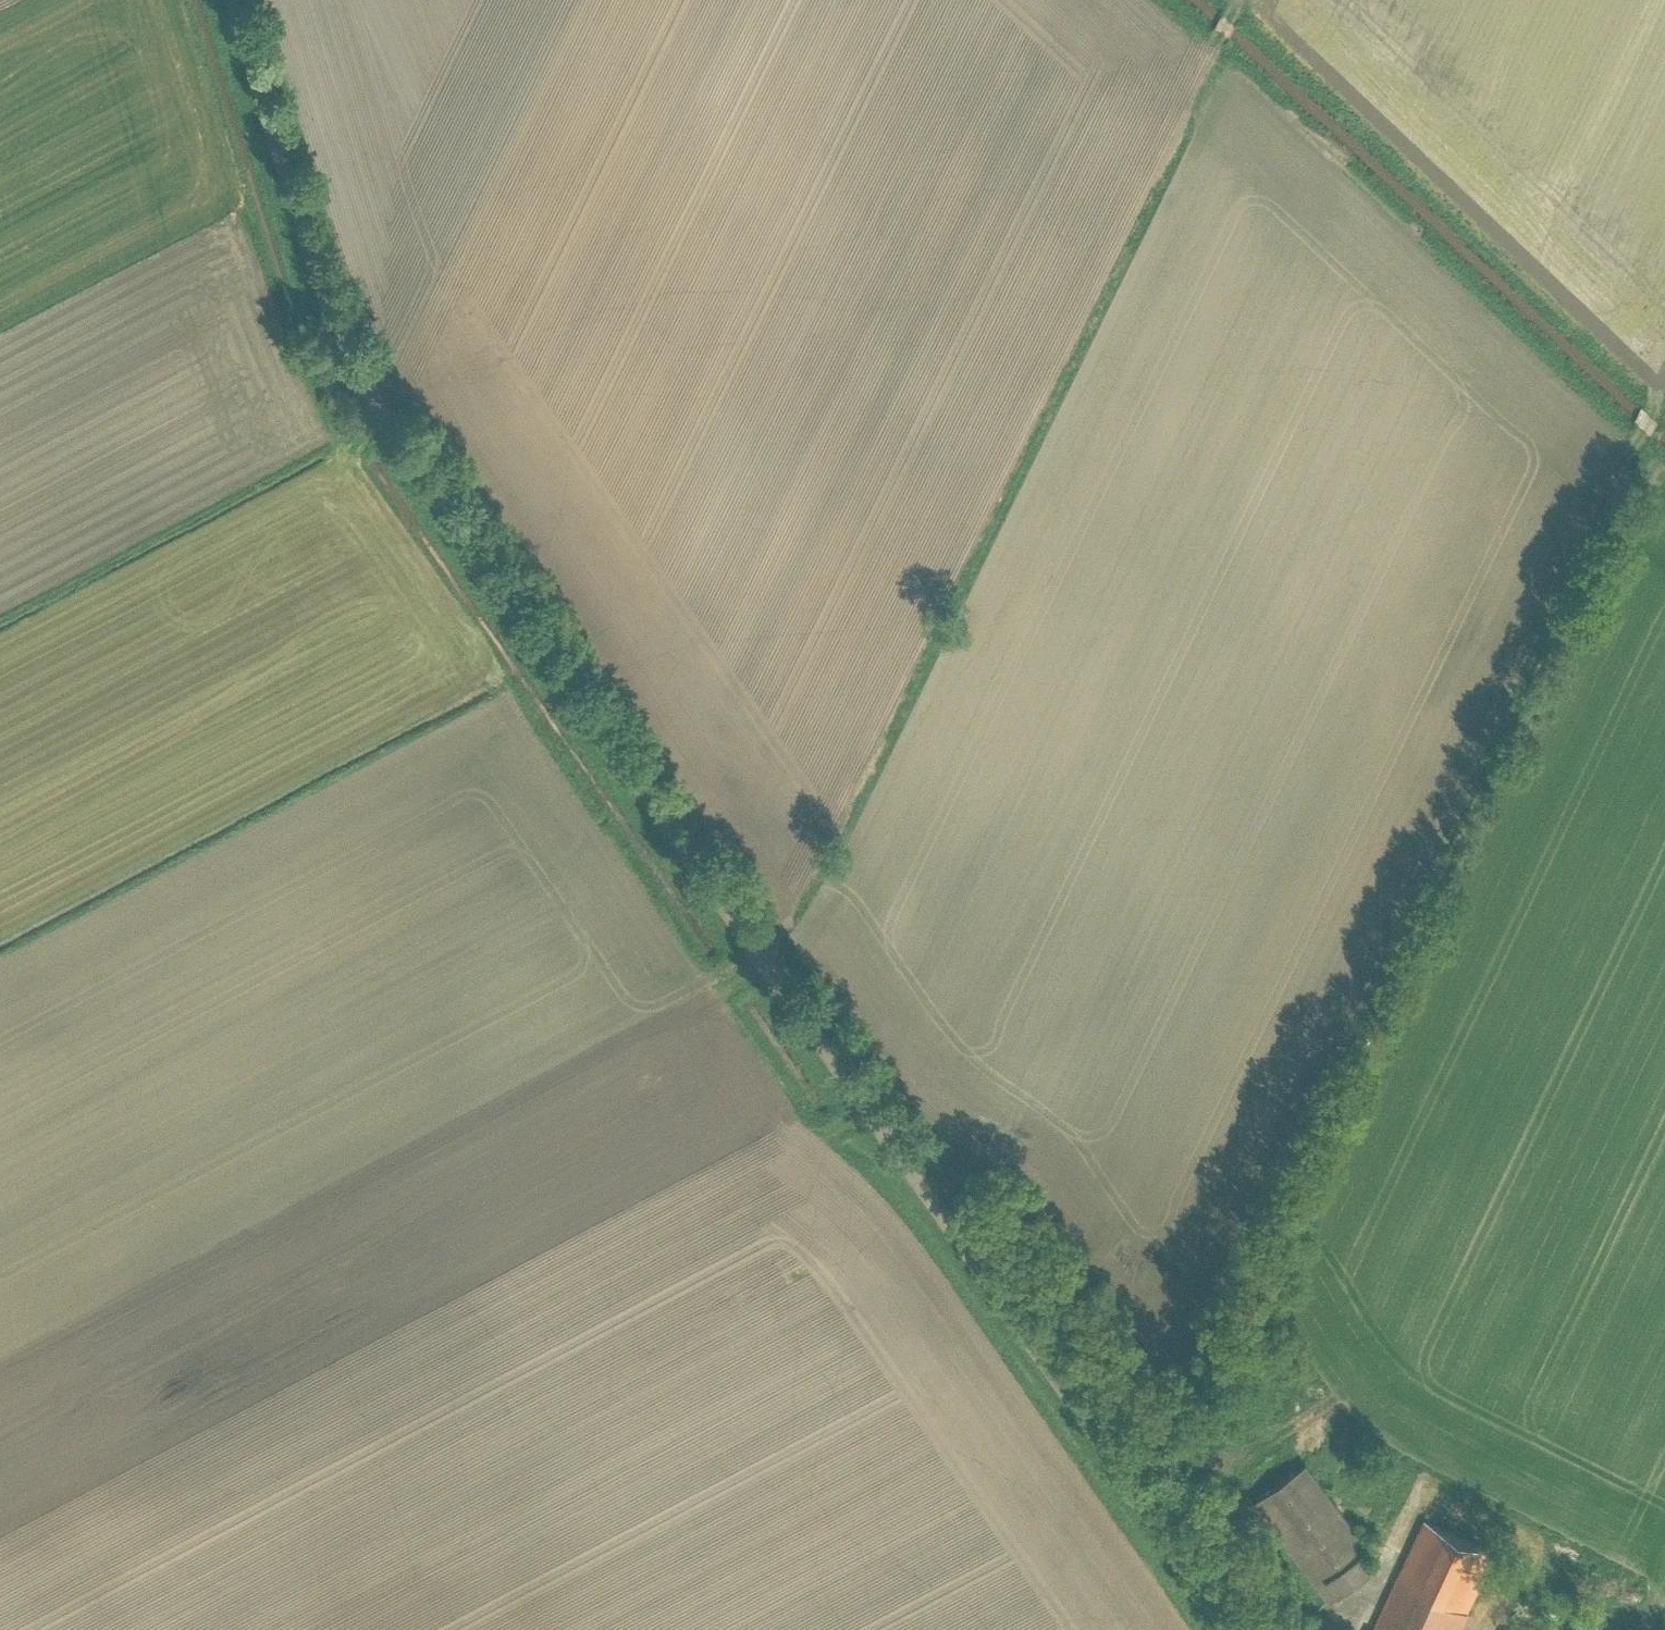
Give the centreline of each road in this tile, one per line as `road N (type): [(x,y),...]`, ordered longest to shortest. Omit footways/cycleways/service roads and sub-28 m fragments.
road 1 (unclassified): [(1230,1629),(365,414),(311,309),(217,0)]
road 2 (track): [(1100,1452),(1631,411)]
road 3 (track): [(739,942),(769,898),(1212,6)]

